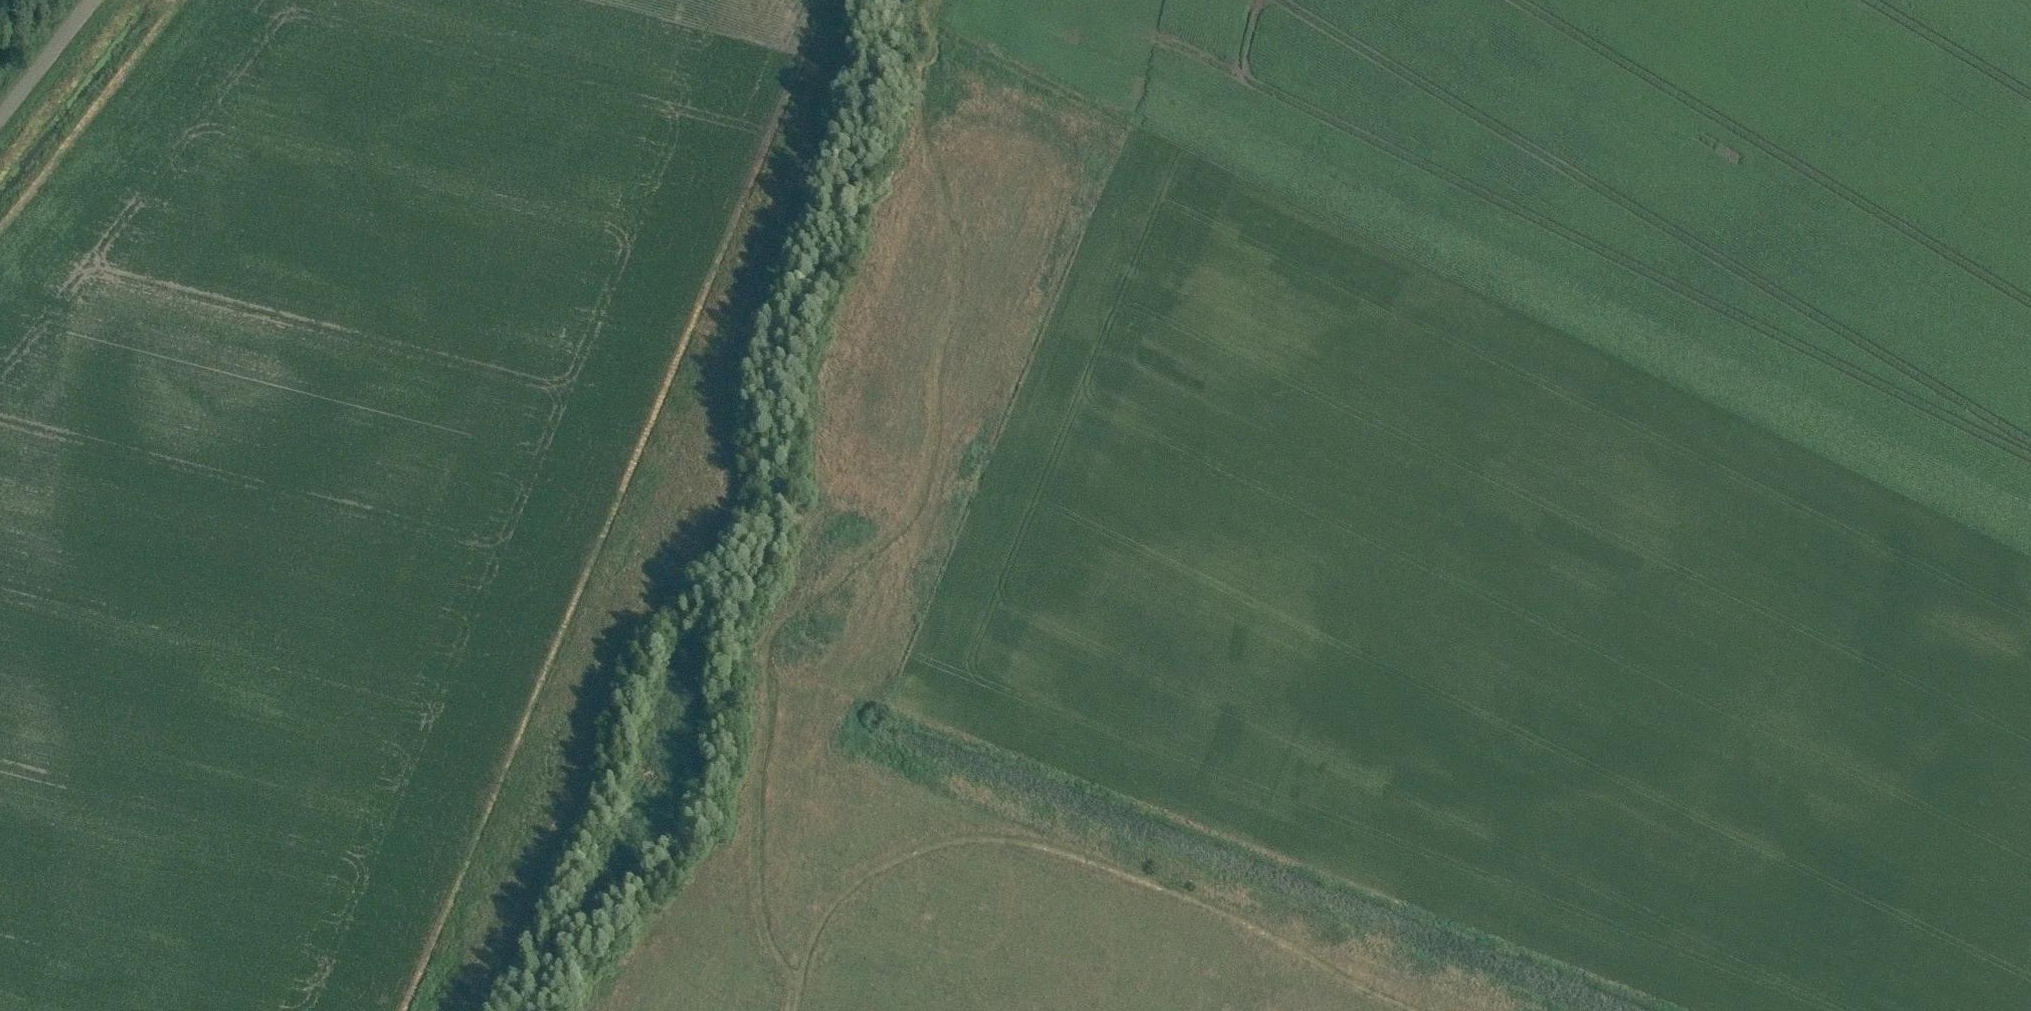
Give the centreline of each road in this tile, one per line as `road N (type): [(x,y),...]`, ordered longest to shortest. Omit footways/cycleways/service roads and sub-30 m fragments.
road 1 (unclassified): [(0,118),(94,0)]

